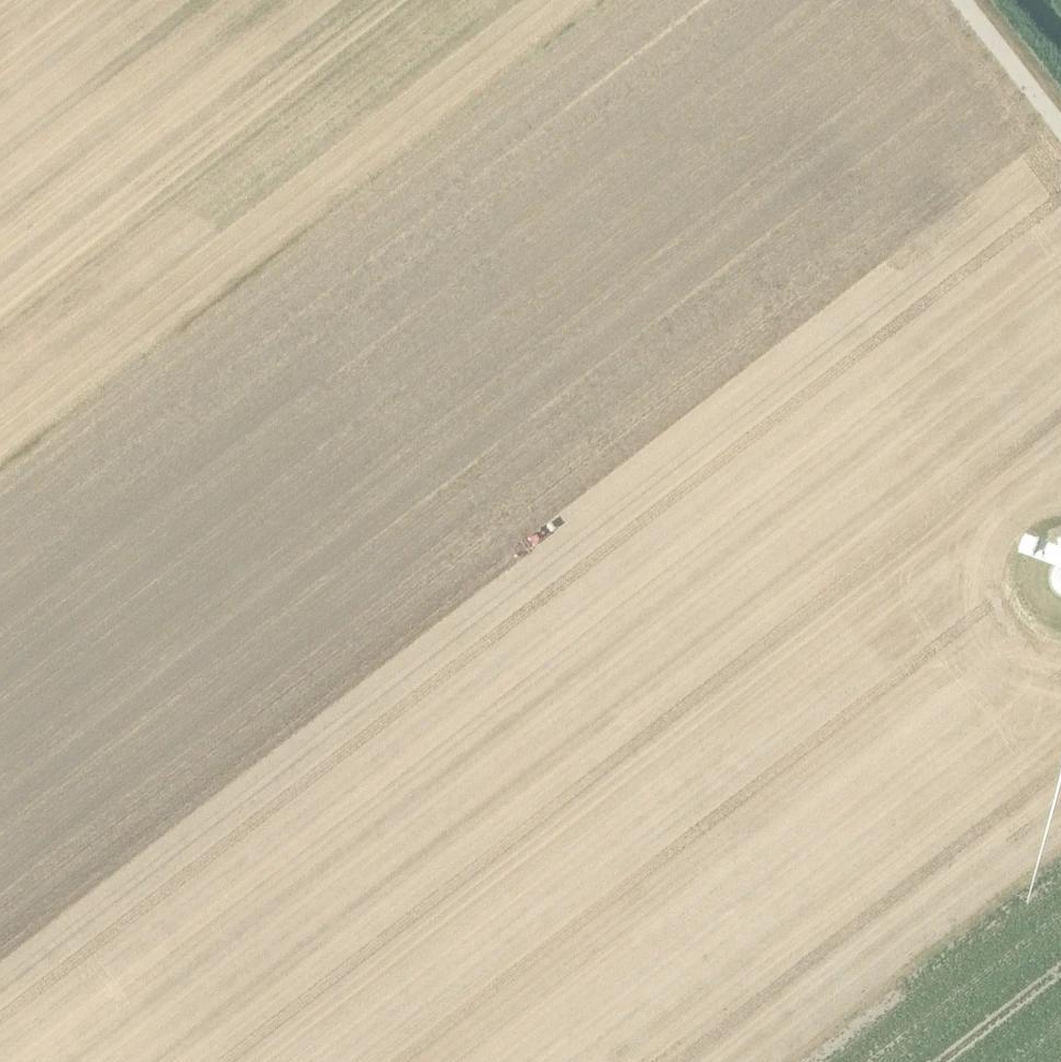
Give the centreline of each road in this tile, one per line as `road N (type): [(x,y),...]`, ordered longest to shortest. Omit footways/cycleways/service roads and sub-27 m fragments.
road 1 (track): [(1060,133),(959,0)]

